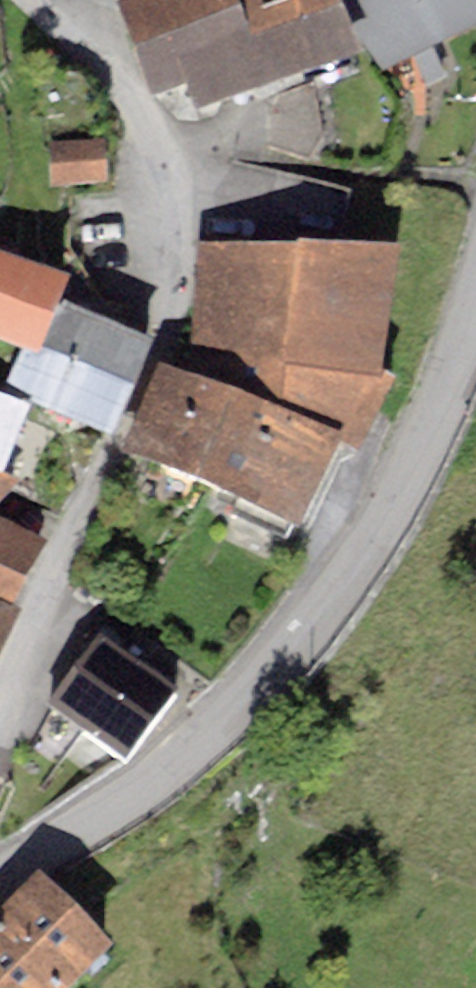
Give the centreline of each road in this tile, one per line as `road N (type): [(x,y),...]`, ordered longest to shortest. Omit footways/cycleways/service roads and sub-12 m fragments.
road 1 (residential): [(32,0),(116,81),(155,154),(168,265),(163,333),(0,701)]
road 2 (residential): [(0,882),(150,785),(303,635),(407,476),(475,314)]

